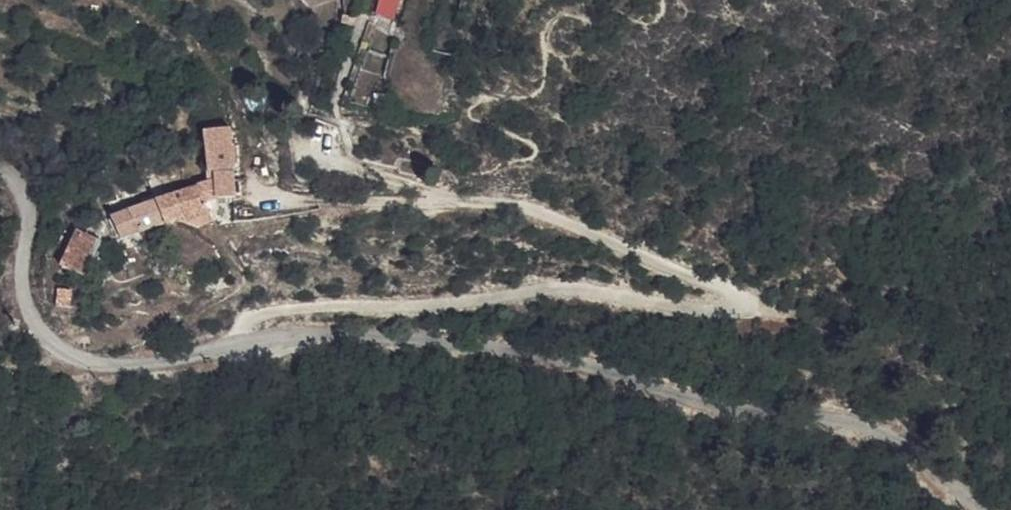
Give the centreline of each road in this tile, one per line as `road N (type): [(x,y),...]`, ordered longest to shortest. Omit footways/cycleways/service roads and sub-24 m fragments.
road 1 (unclassified): [(976,509),(877,434),(837,418),(686,398),(564,362),(318,335),(112,366),(81,362),(35,333),(20,293),(29,216),(23,185),(0,164)]
road 2 (track): [(240,344),(250,319),(282,305),(425,307),(580,292),(736,312),(741,301),(512,202),(444,201),(416,182),(309,151),(302,91),(325,19),(319,0)]

